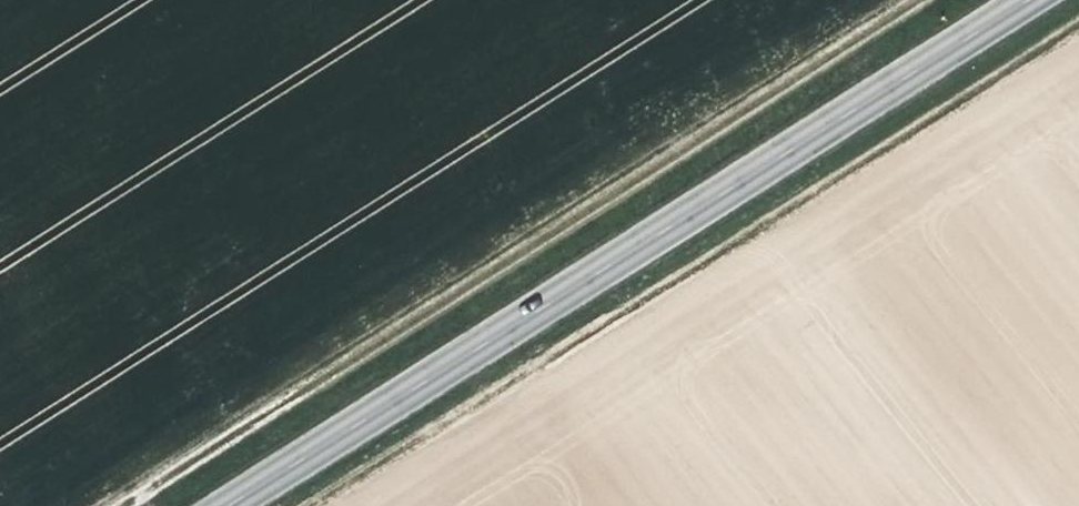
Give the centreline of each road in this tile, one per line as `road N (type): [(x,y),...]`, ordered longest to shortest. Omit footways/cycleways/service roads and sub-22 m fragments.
road 1 (track): [(923,0),(115,505)]
road 2 (secondary): [(232,505),(1026,0)]
road 3 (track): [(316,505),(1078,23)]

